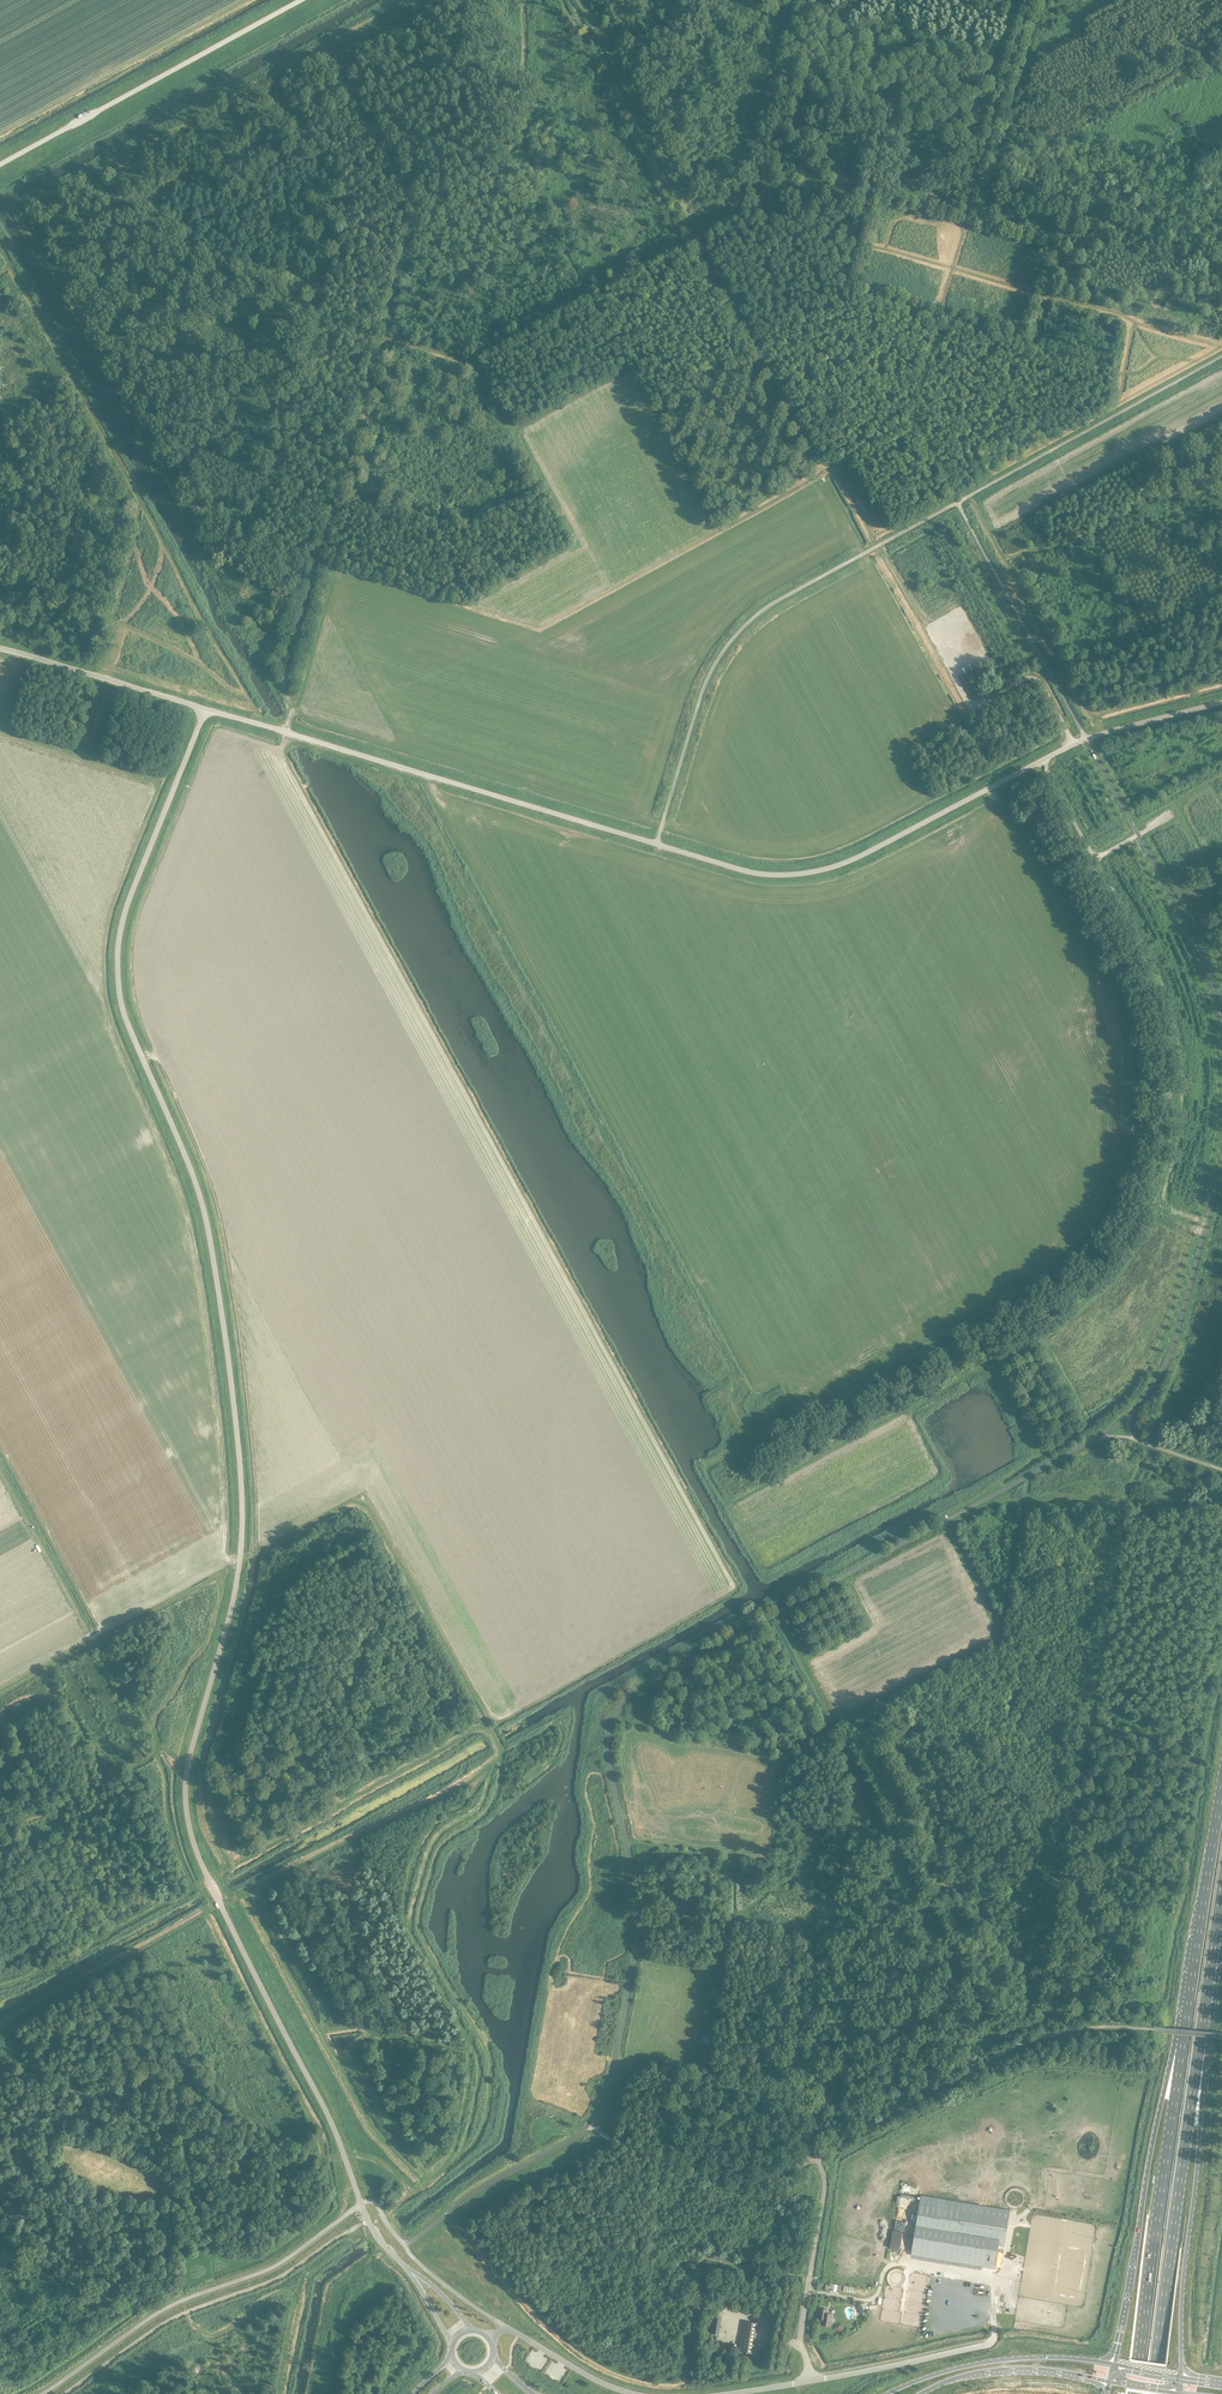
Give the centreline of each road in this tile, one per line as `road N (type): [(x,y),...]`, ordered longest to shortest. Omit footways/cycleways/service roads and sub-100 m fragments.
road 1 (unclassified): [(407,2269),(360,2205),(329,2118),(208,1880),(185,1807),(187,1766),(238,1572),(239,1457),(207,1224),(125,1019),(117,949),(124,911),(205,709)]
road 2 (unclassified): [(1040,760),(857,858),(777,875),(205,709)]
road 3 (unclassified): [(1189,1216),(1162,1198),(1182,1113),(1172,1009),(1040,760)]
road 4 (track): [(369,2221),(279,2278),(169,2320),(63,2393)]
road 5 (trunk): [(1182,2049),(1134,2393)]
road 6 (unclassified): [(0,166),(304,0)]
road 7 (trunk): [(1152,2393),(1196,2058)]
road 8 (trunk): [(1182,2049),(1156,2124),(1113,2364)]
road 9 (trunk): [(1180,2377),(1196,2058)]
road 10 (trunk): [(1221,1774),(1182,2049)]
road 11 (secondary): [(1113,2364),(982,2362),(886,2393)]
road 12 (unclassified): [(205,709),(0,649)]
road 13 (secondary): [(920,2393),(1012,2369),(1109,2382)]
road 14 (unclassified): [(729,2393),(812,2380),(799,2342),(809,2276)]
road 15 (unclassified): [(1040,760),(1086,739),(1221,702)]
road 16 (trunk): [(1196,2058),(1221,1896)]
road 17 (unclassified): [(488,2338),(507,2330),(631,2393)]
road 18 (track): [(452,0),(348,53),(320,48)]

